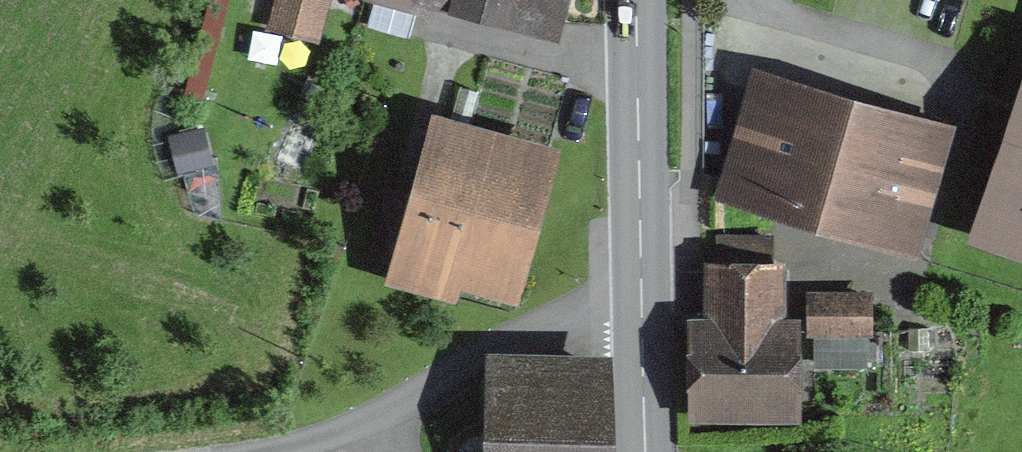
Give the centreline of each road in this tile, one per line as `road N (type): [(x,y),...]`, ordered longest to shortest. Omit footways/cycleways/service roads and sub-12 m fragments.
road 1 (secondary): [(648,451),(634,0)]

